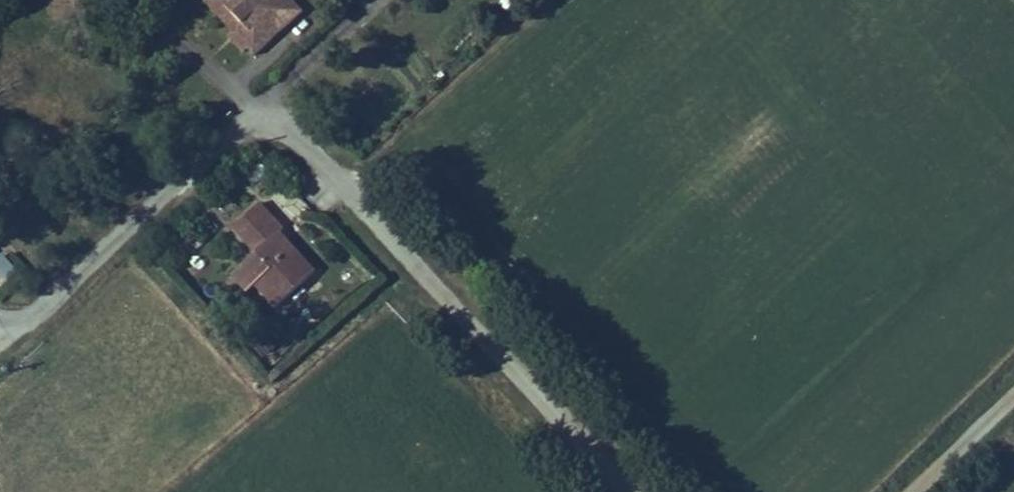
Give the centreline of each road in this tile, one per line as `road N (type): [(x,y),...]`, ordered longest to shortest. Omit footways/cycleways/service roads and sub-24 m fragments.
road 1 (unclassified): [(0,318),(209,130),(255,115),(307,139),(645,491)]
road 2 (unclassified): [(917,491),(1013,393)]

